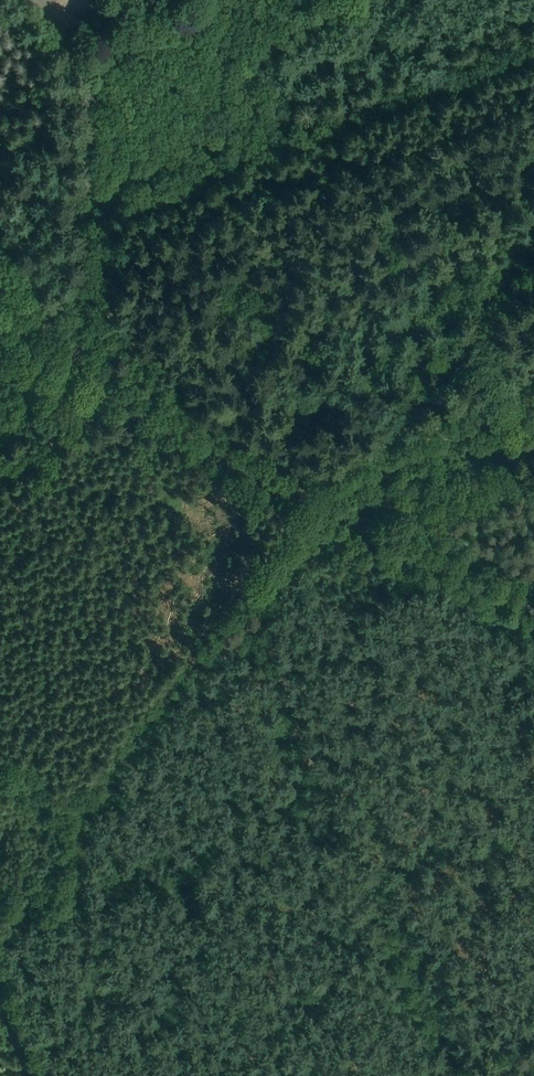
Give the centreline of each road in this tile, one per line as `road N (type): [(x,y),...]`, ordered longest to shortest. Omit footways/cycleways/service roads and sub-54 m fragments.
road 1 (unclassified): [(533,612),(150,421),(88,369),(80,345),(88,132),(122,0)]
road 2 (track): [(315,505),(533,399)]

